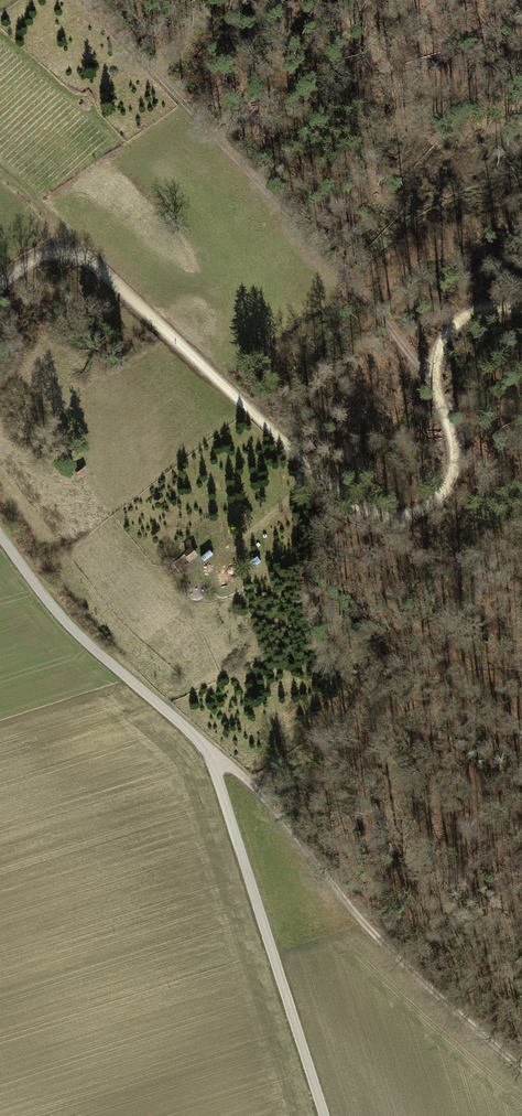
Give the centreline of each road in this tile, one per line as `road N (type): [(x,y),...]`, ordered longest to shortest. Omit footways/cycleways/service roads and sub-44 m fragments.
road 1 (track): [(57,251),(102,264),(321,479),(386,519),(438,499),(455,473),(434,378),(439,342),(473,313),(521,312)]
road 2 (track): [(325,1115),(208,747),(69,625),(0,535)]
road 3 (track): [(74,0),(434,378)]
road 4 (track): [(208,747),(404,956),(521,1066)]
road 5 (track): [(406,517),(417,542),(521,589)]

